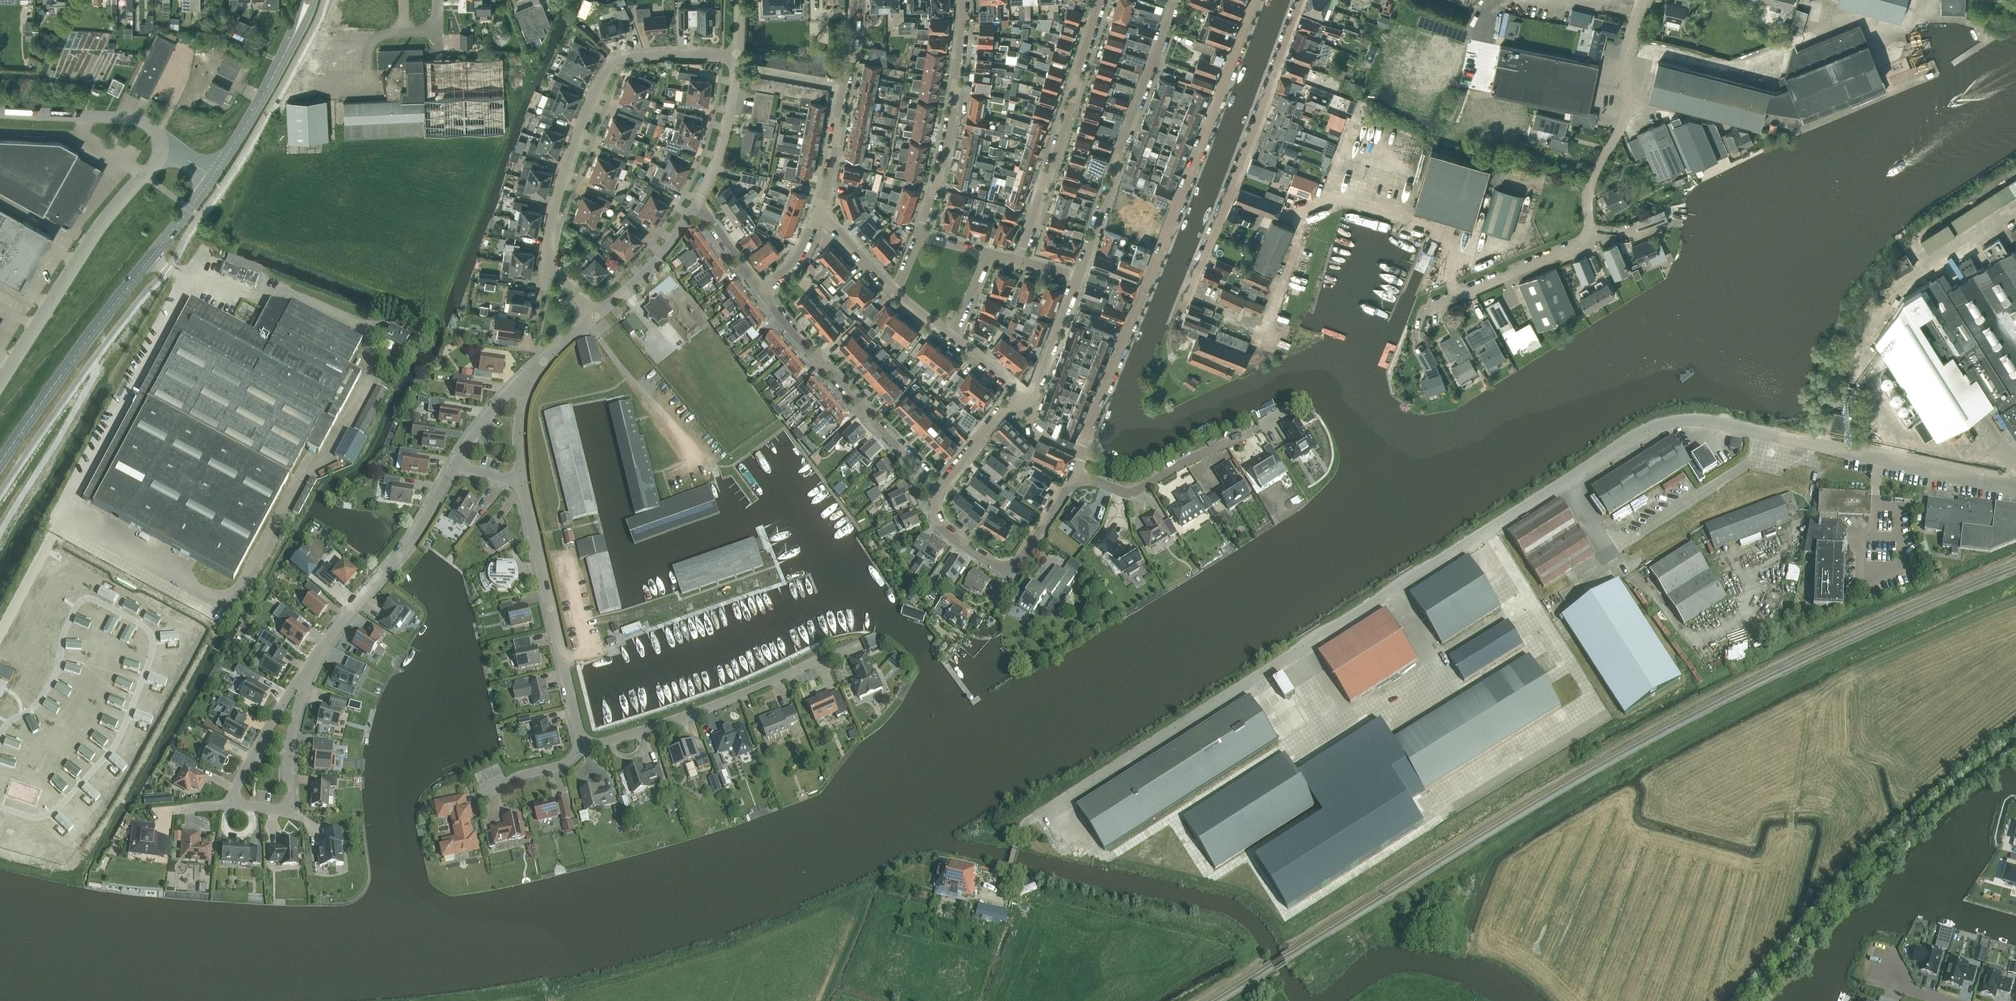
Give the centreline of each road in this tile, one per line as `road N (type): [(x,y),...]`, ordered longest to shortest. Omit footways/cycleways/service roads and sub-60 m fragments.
road 1 (unclassified): [(1036,816),(1666,422),(1719,423),(2015,487)]
road 2 (residential): [(0,806),(49,815),(111,751),(150,661),(150,632),(93,599),(81,601),(55,676),(0,737)]
road 3 (residential): [(1080,454),(1255,0)]
road 4 (unclassified): [(1419,326),(1428,310),(1587,237),(1593,180),(1626,114),(1626,58),(1643,0)]
road 5 (primary): [(212,177),(0,465)]
road 6 (residential): [(1177,322),(1301,0)]
road 7 (residential): [(547,259),(572,151),(610,64),(739,56)]
road 8 (residential): [(583,749),(865,642)]
road 9 (residential): [(1078,278),(1179,0)]
road 10 (unclassified): [(0,380),(102,225),(175,148)]
road 11 (residential): [(1020,262),(1102,0)]
road 12 (unclassified): [(583,749),(523,484)]
road 13 (residential): [(940,490),(760,289)]
road 14 (residential): [(308,671),(421,526),(455,465)]
road 15 (residential): [(921,237),(952,120),(963,0)]
road 16 (residential): [(940,490),(942,527),(1011,567),(1024,561),(1076,478)]
road 17 (residential): [(817,216),(854,0)]
road 18 (residential): [(228,803),(290,812),(291,742),(308,671)]
road 19 (residential): [(1076,478),(1130,494),(1256,430)]
road 20 (unclassified): [(0,112),(133,118),(175,148)]
road 21 (unclassified): [(594,317),(656,262),(699,202)]
road 22 (primary): [(291,42),(212,177)]
road 23 (residential): [(228,803),(277,709),(308,671)]
road 24 (unclassified): [(699,202),(722,147),(739,56)]
road 25 (residential): [(1022,403),(1038,390),(1078,278)]
road 26 (residential): [(1022,403),(1004,410),(940,490)]
road 27 (residential): [(455,465),(532,371)]

